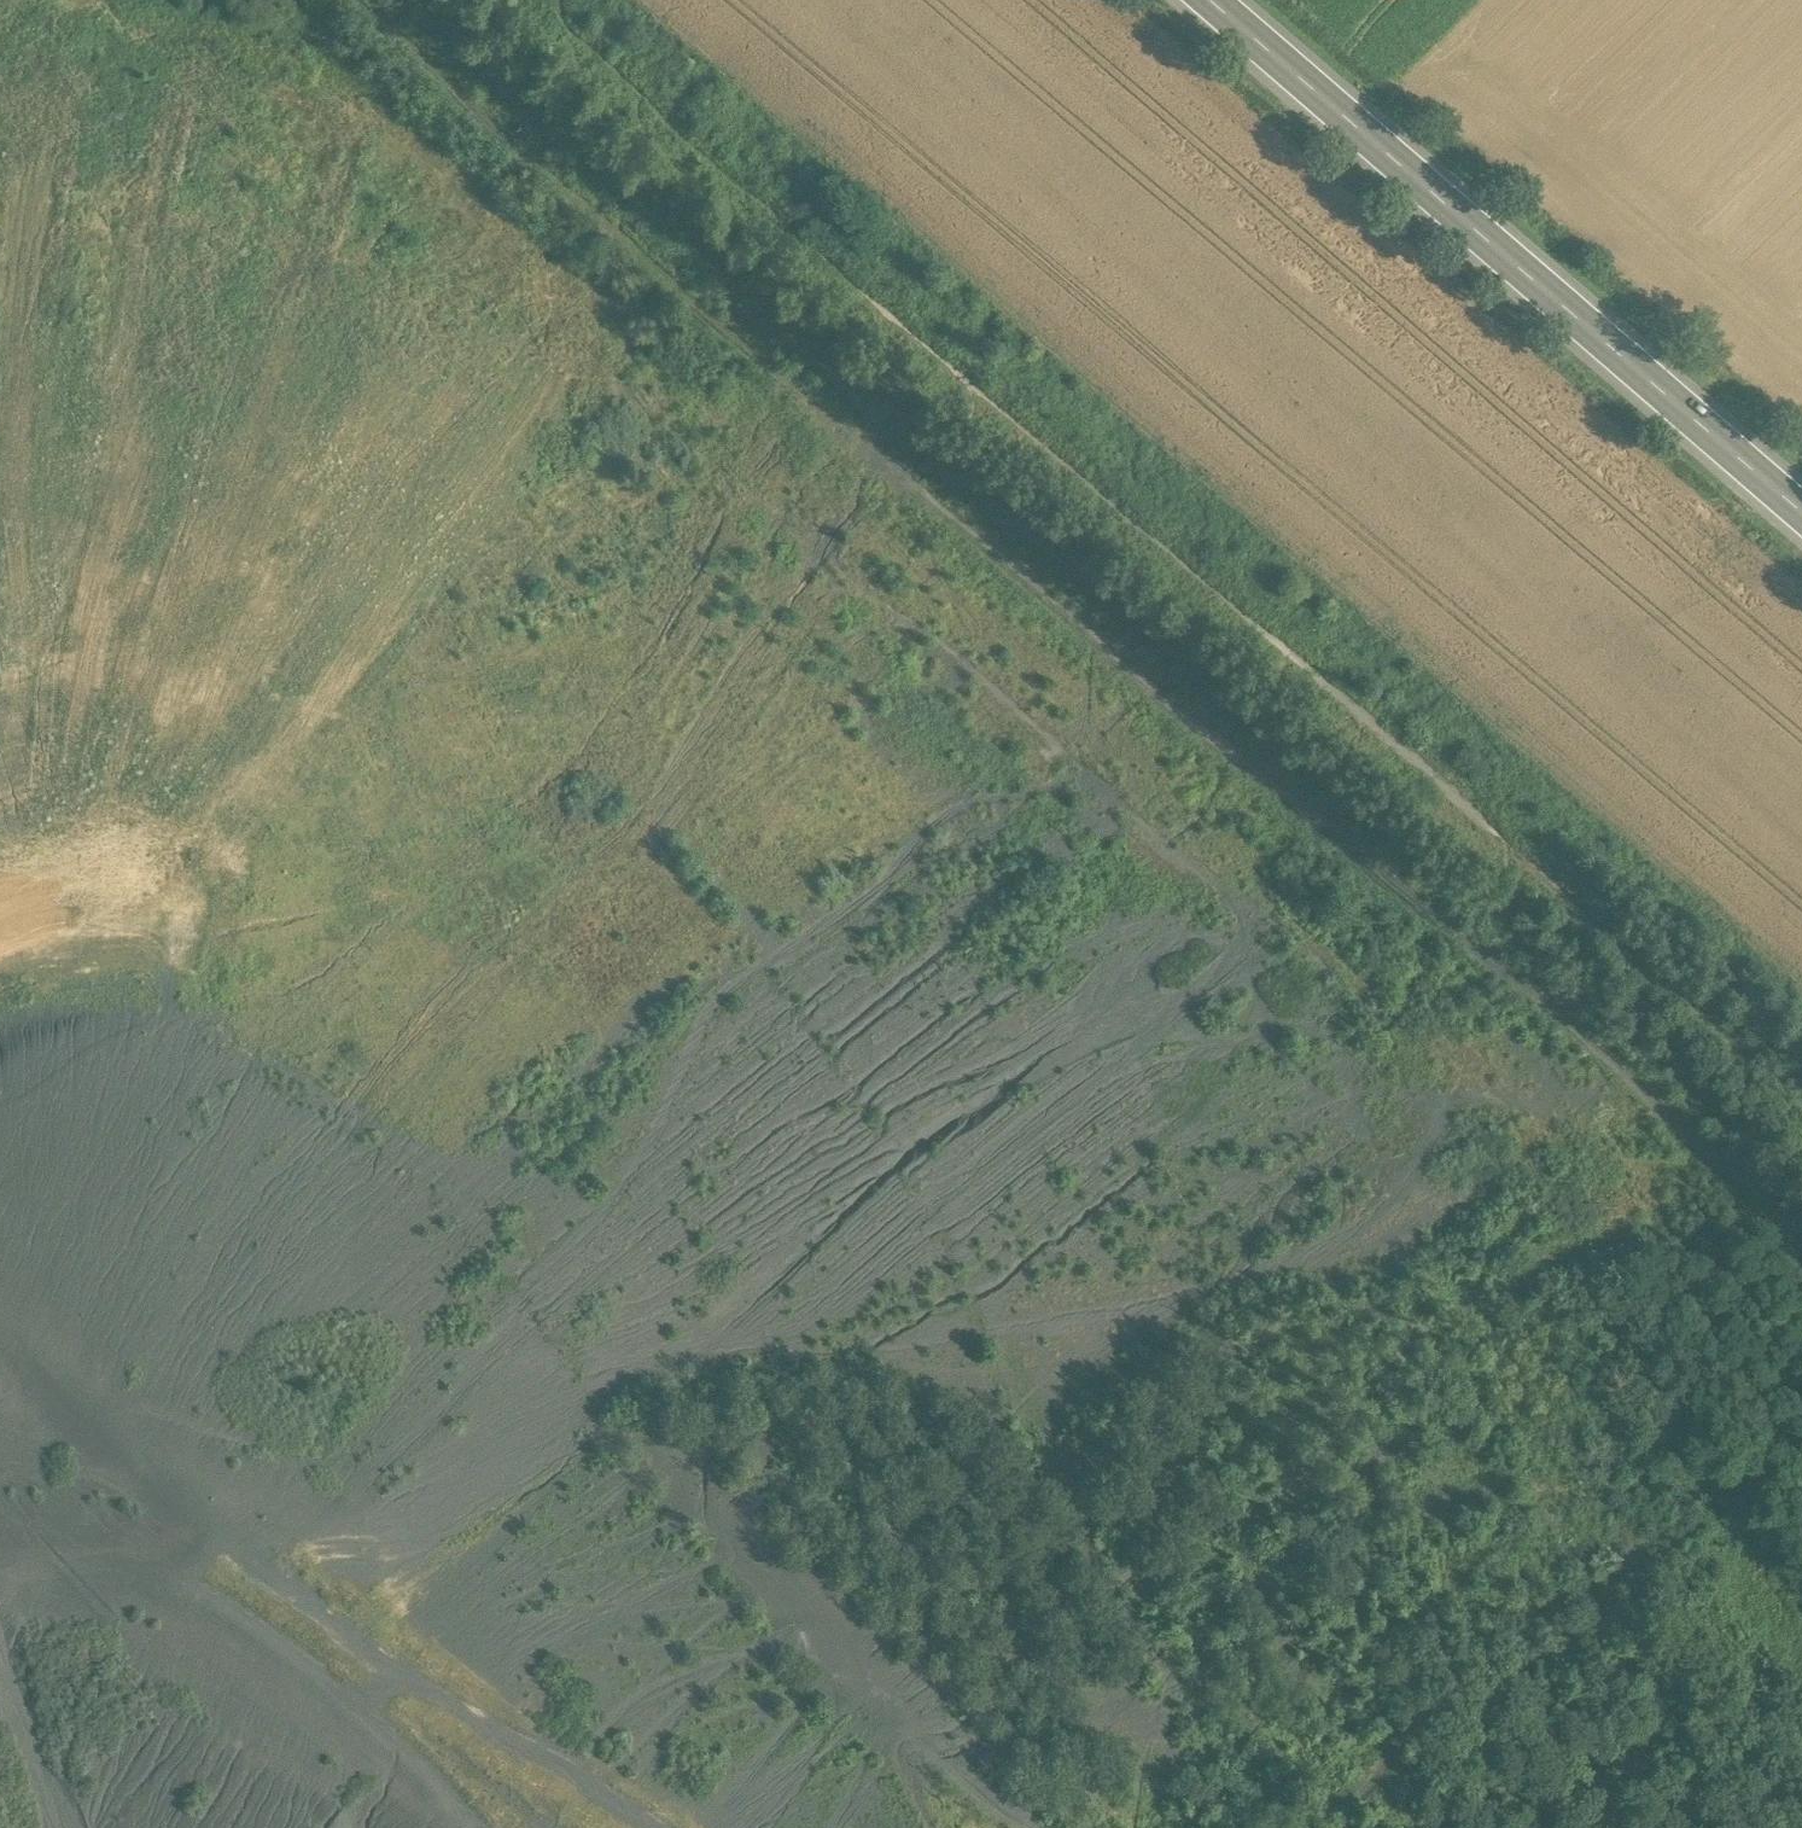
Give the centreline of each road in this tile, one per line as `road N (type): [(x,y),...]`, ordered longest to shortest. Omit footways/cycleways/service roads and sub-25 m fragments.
road 1 (track): [(333,0),(417,56),(547,181),(936,517),(1523,994),(1801,1240)]
road 2 (track): [(545,0),(1801,1091)]
road 3 (primary): [(1219,0),(1801,502)]
road 4 (track): [(650,1827),(607,1793),(350,1645),(229,1554)]

